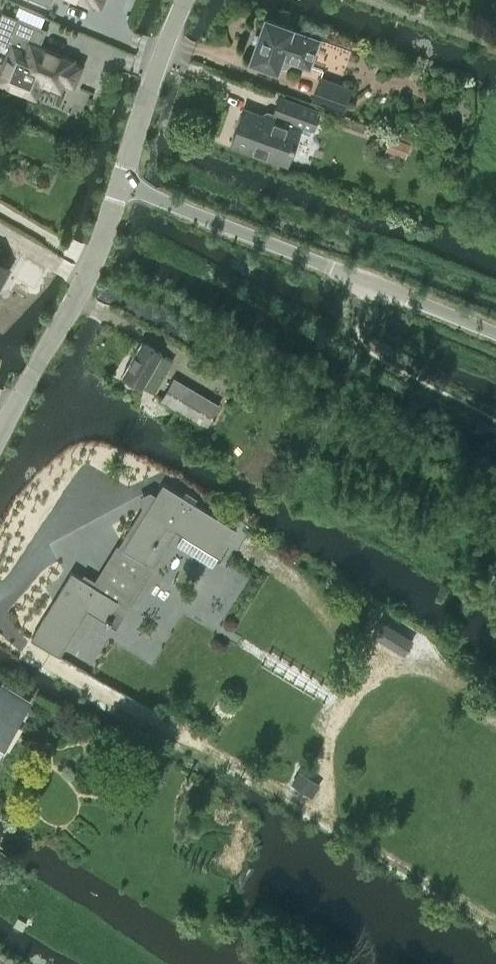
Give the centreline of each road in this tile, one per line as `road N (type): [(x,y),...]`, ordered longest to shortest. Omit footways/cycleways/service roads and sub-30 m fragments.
road 1 (unclassified): [(495,333),(119,182)]
road 2 (unclassified): [(0,434),(81,288),(119,182)]
road 3 (unclassified): [(119,182),(185,0)]

